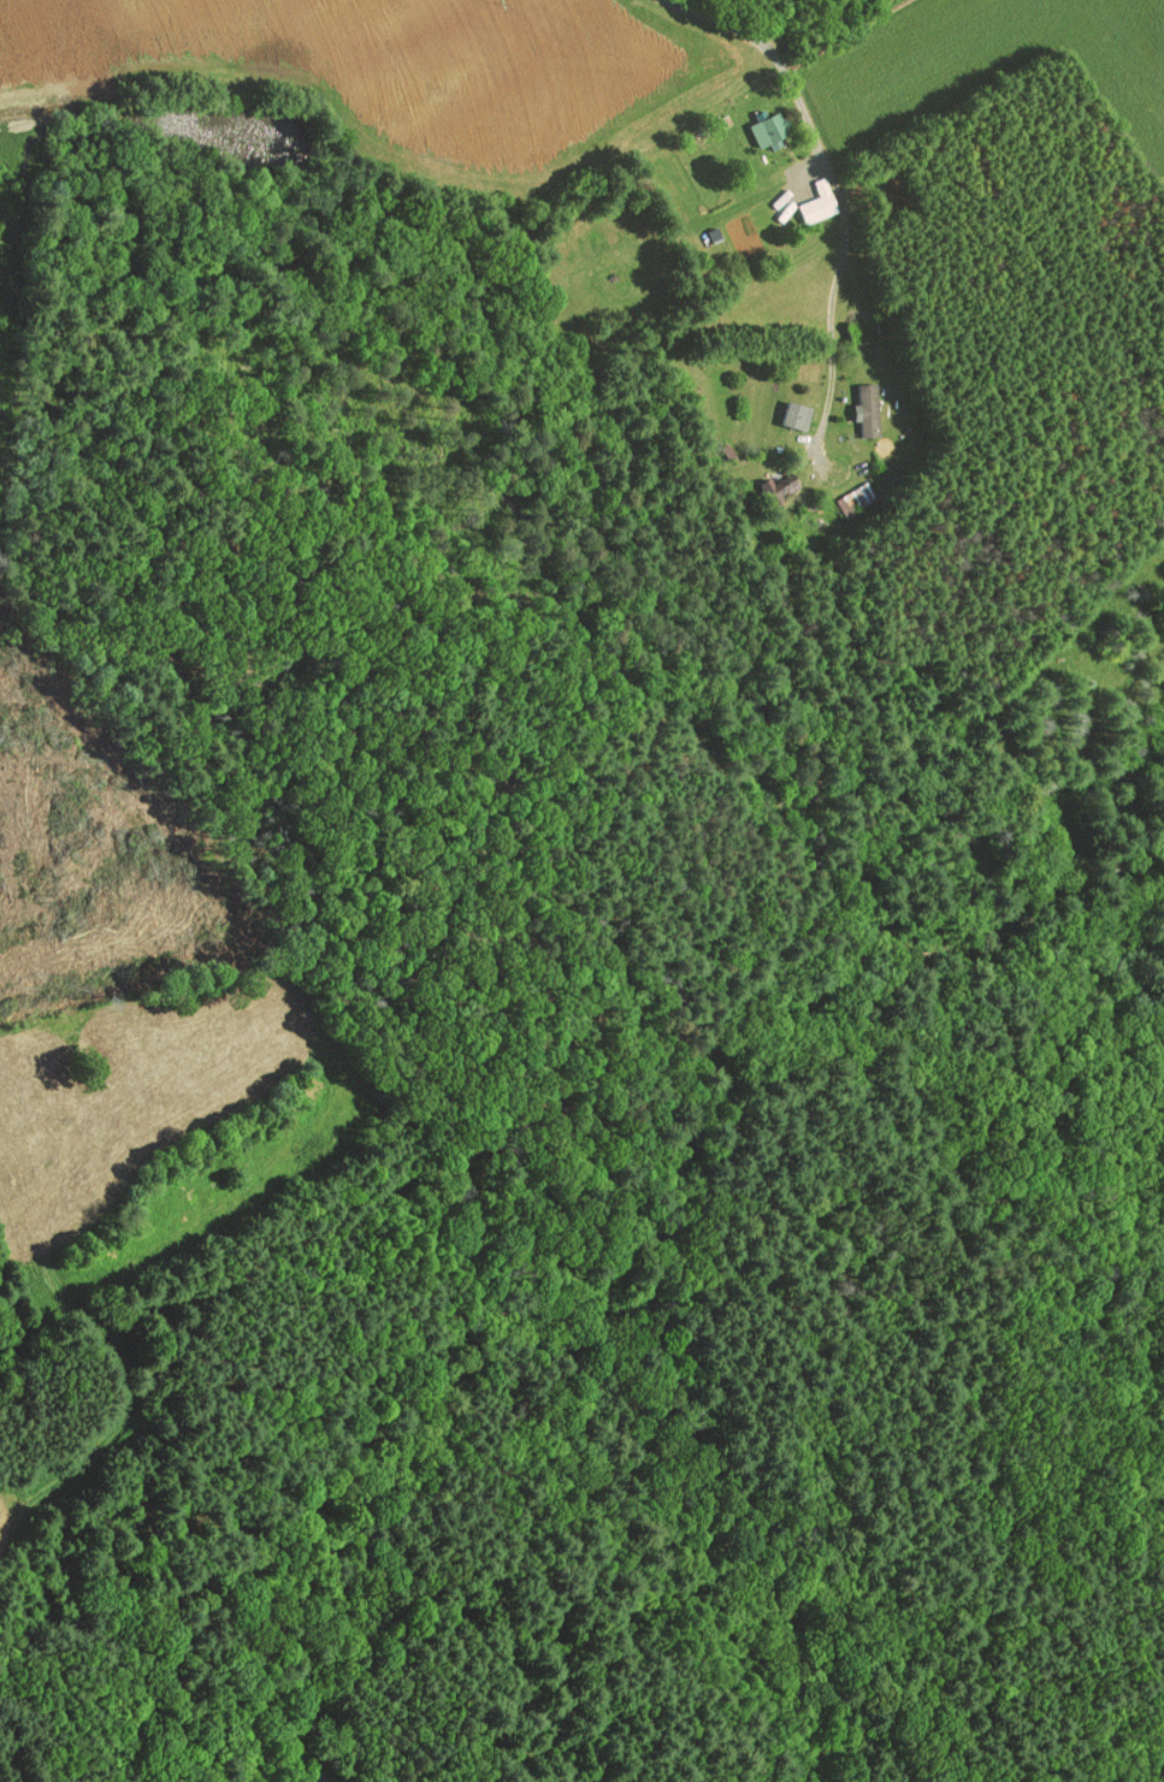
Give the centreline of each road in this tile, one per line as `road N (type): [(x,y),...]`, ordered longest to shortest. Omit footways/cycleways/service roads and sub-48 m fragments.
road 1 (residential): [(820,450),(833,388),(846,213),(774,55),(750,35),(667,0)]

